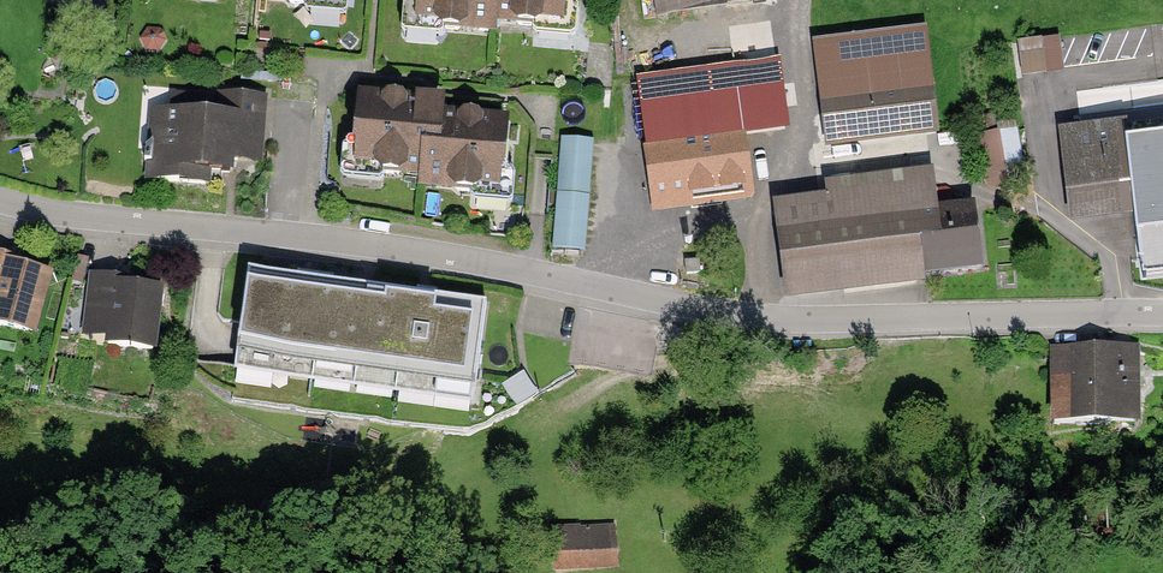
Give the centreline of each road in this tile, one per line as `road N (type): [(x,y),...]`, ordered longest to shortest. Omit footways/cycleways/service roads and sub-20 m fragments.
road 1 (residential): [(0,199),(39,210),(361,244),(763,318),(1162,315)]

